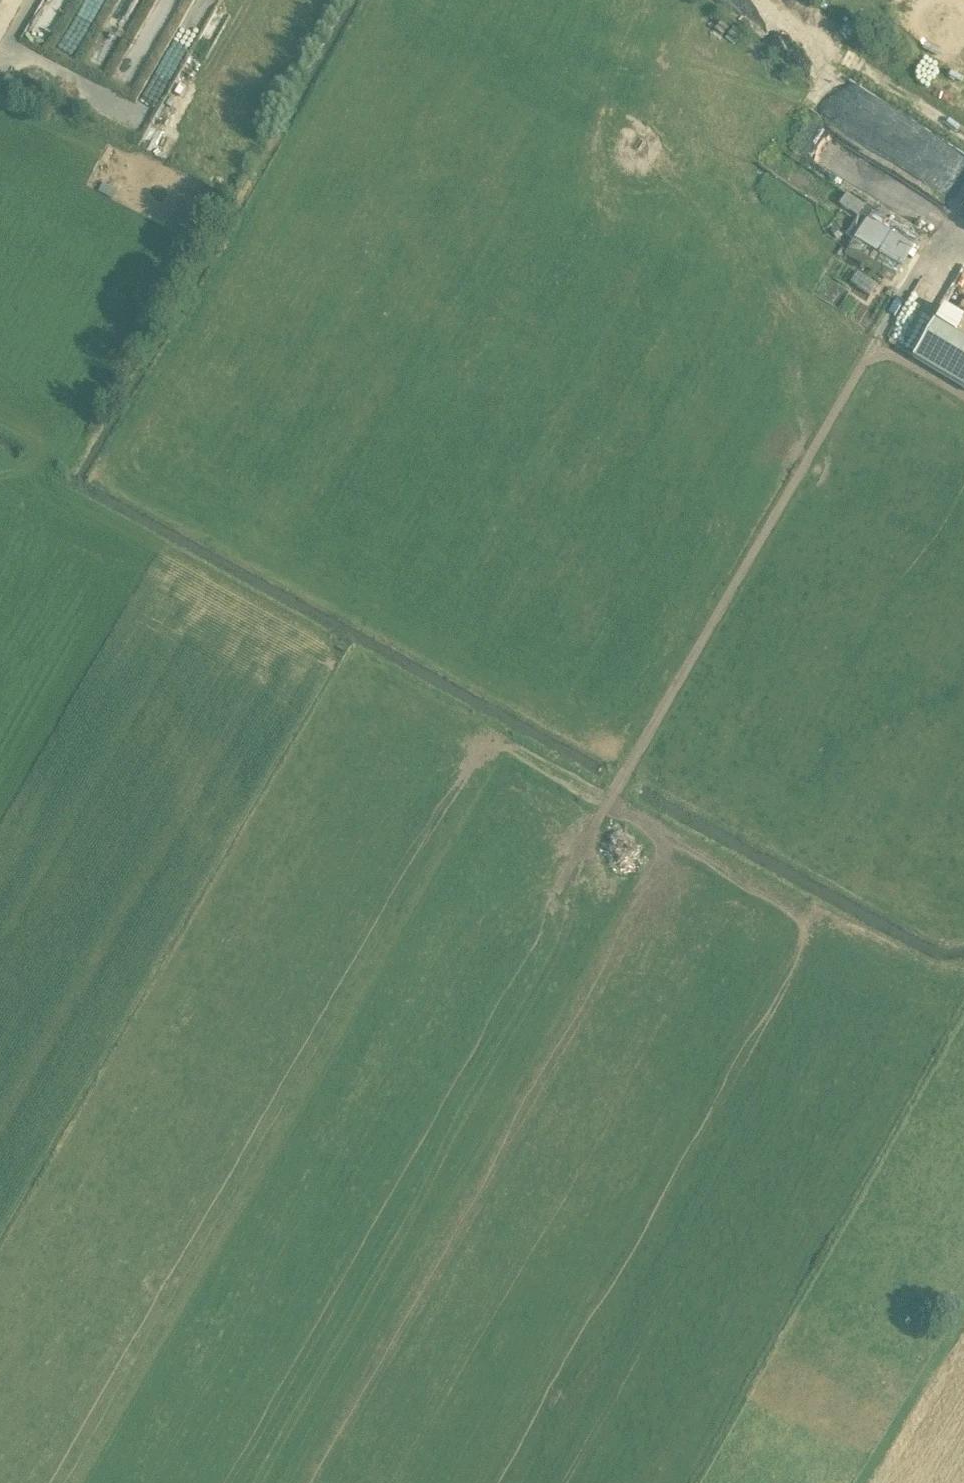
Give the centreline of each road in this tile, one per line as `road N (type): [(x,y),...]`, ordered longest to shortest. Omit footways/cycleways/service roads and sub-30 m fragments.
road 1 (track): [(556,889),(934,246)]
road 2 (track): [(151,561),(40,507),(35,434),(21,413),(0,403)]

